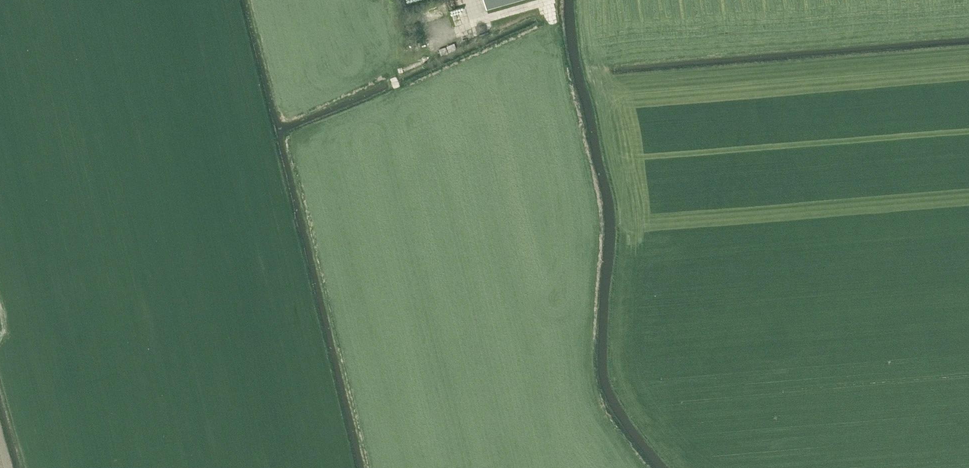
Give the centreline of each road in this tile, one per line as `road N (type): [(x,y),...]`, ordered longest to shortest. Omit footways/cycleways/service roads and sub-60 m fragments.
road 1 (track): [(612,467),(589,366),(594,196),(551,0)]

